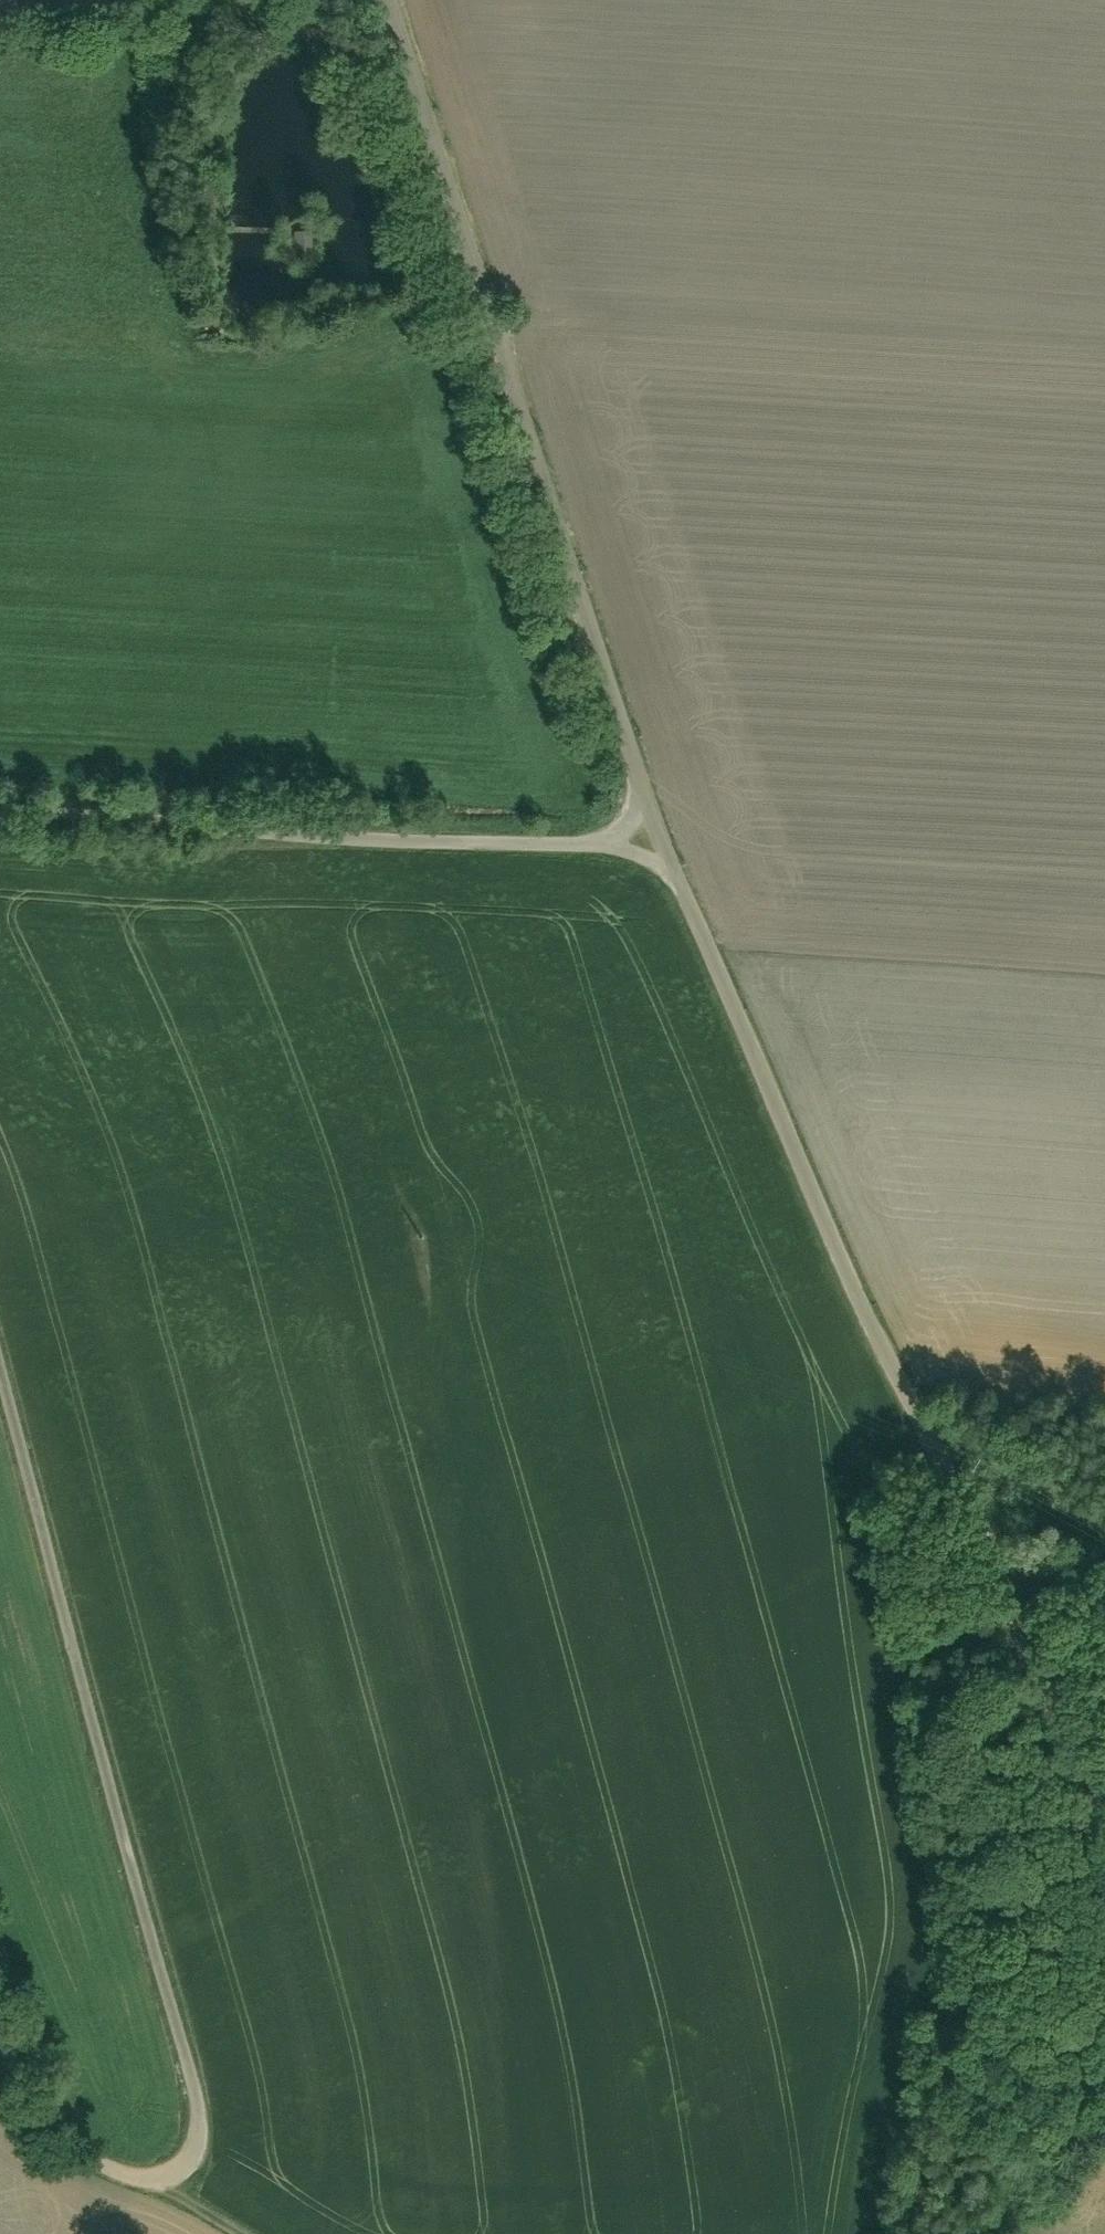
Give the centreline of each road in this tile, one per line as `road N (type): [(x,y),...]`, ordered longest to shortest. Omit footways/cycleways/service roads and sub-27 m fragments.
road 1 (residential): [(997,1561),(801,1159),(679,878),(394,0)]
road 2 (residential): [(1104,1792),(997,1561)]

